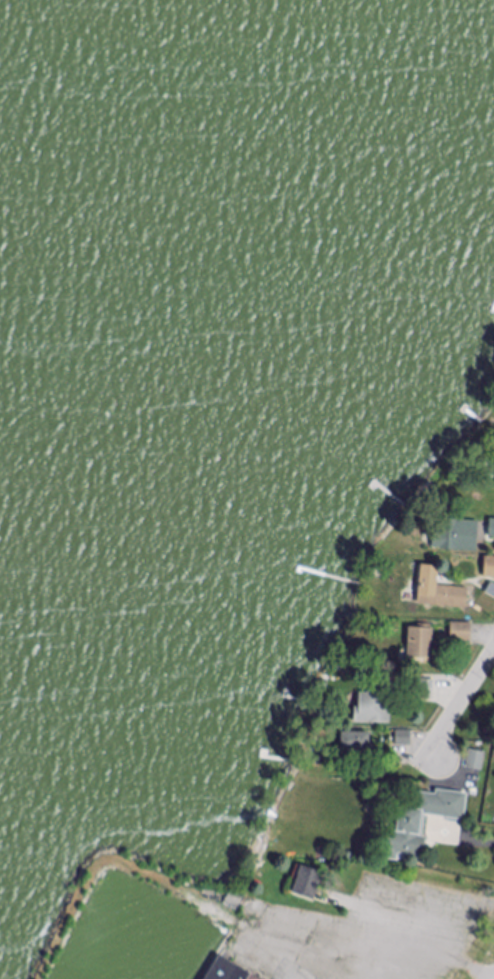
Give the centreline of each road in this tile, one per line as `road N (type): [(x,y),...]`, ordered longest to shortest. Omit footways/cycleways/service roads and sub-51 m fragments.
road 1 (residential): [(434,759),(445,727),(493,653)]

